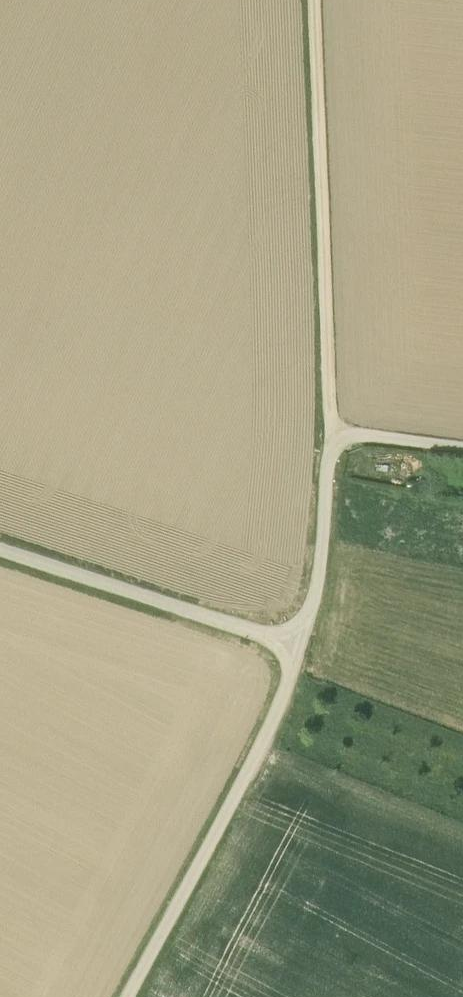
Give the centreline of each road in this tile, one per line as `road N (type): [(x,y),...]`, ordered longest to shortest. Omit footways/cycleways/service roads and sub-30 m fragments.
road 1 (track): [(338,438),(329,412),(314,0)]
road 2 (unclassified): [(127,996),(262,746),(298,648)]
road 3 (unclassified): [(298,648),(0,550)]
road 4 (unclassified): [(298,648),(320,565),(326,457),(338,438)]
road 5 (unclassified): [(462,444),(363,432),(338,438)]

